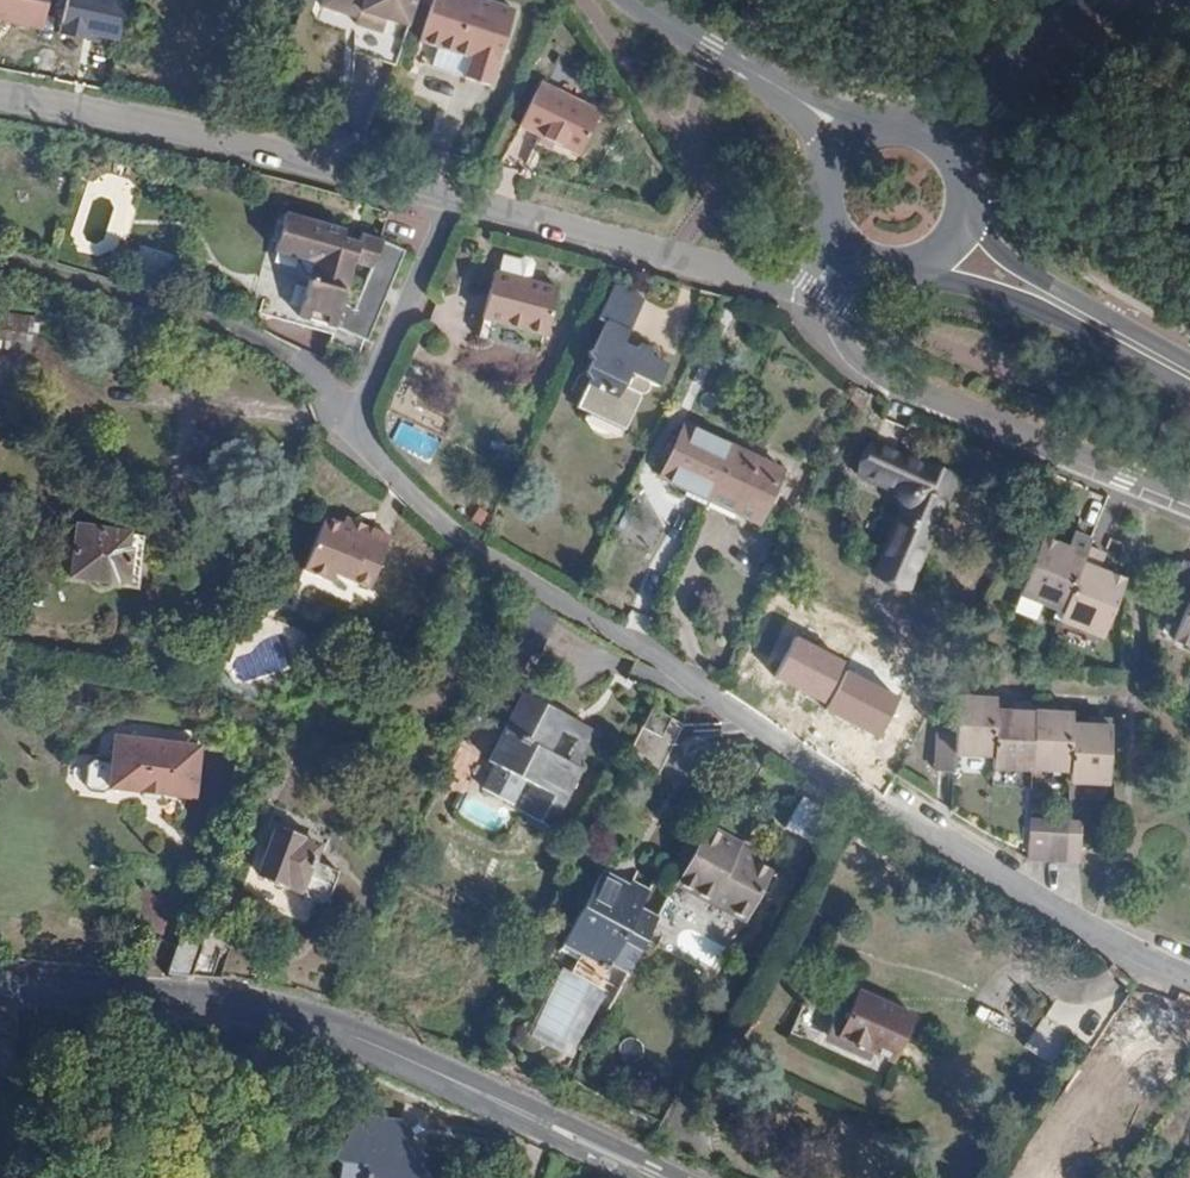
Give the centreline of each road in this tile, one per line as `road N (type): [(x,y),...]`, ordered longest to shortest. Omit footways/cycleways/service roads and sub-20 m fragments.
road 1 (residential): [(457,197),(356,433),(430,514),(547,599),(1087,931),(1189,980)]
road 2 (tertiary): [(0,983),(234,1007),(337,1032),(656,1177)]
road 3 (residential): [(457,197),(0,100)]
road 4 (residential): [(1189,494),(860,363),(838,331),(833,300)]
road 5 (residential): [(789,288),(457,197)]
road 6 (tertiary): [(855,141),(827,115),(638,0)]
road 7 (tertiary): [(947,144),(1070,0)]
road 8 (tertiary): [(922,269),(1080,317)]
road 9 (tertiary): [(1080,317),(970,220)]
road 10 (tertiary): [(1189,380),(1080,317)]

